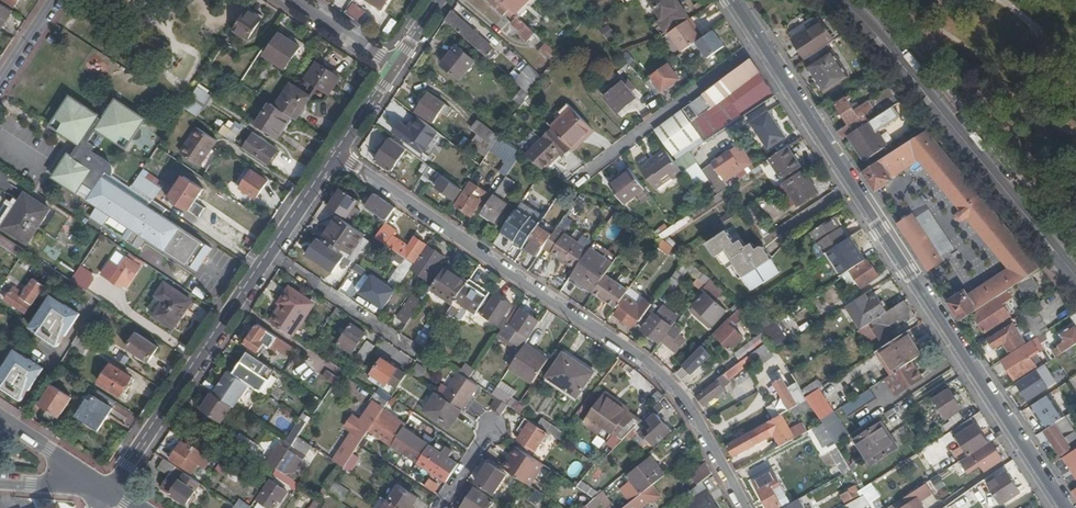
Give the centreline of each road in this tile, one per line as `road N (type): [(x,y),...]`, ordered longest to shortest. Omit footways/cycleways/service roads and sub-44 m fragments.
road 1 (primary): [(762,43),(1064,507)]
road 2 (residential): [(335,155),(644,363),(688,408),(742,507)]
road 3 (primary): [(1075,276),(839,0)]
road 4 (residential): [(108,489),(269,255)]
road 5 (residential): [(762,43),(572,185)]
road 6 (residential): [(269,255),(416,352)]
road 7 (residential): [(0,419),(108,489)]
road 8 (residential): [(291,0),(396,68)]

